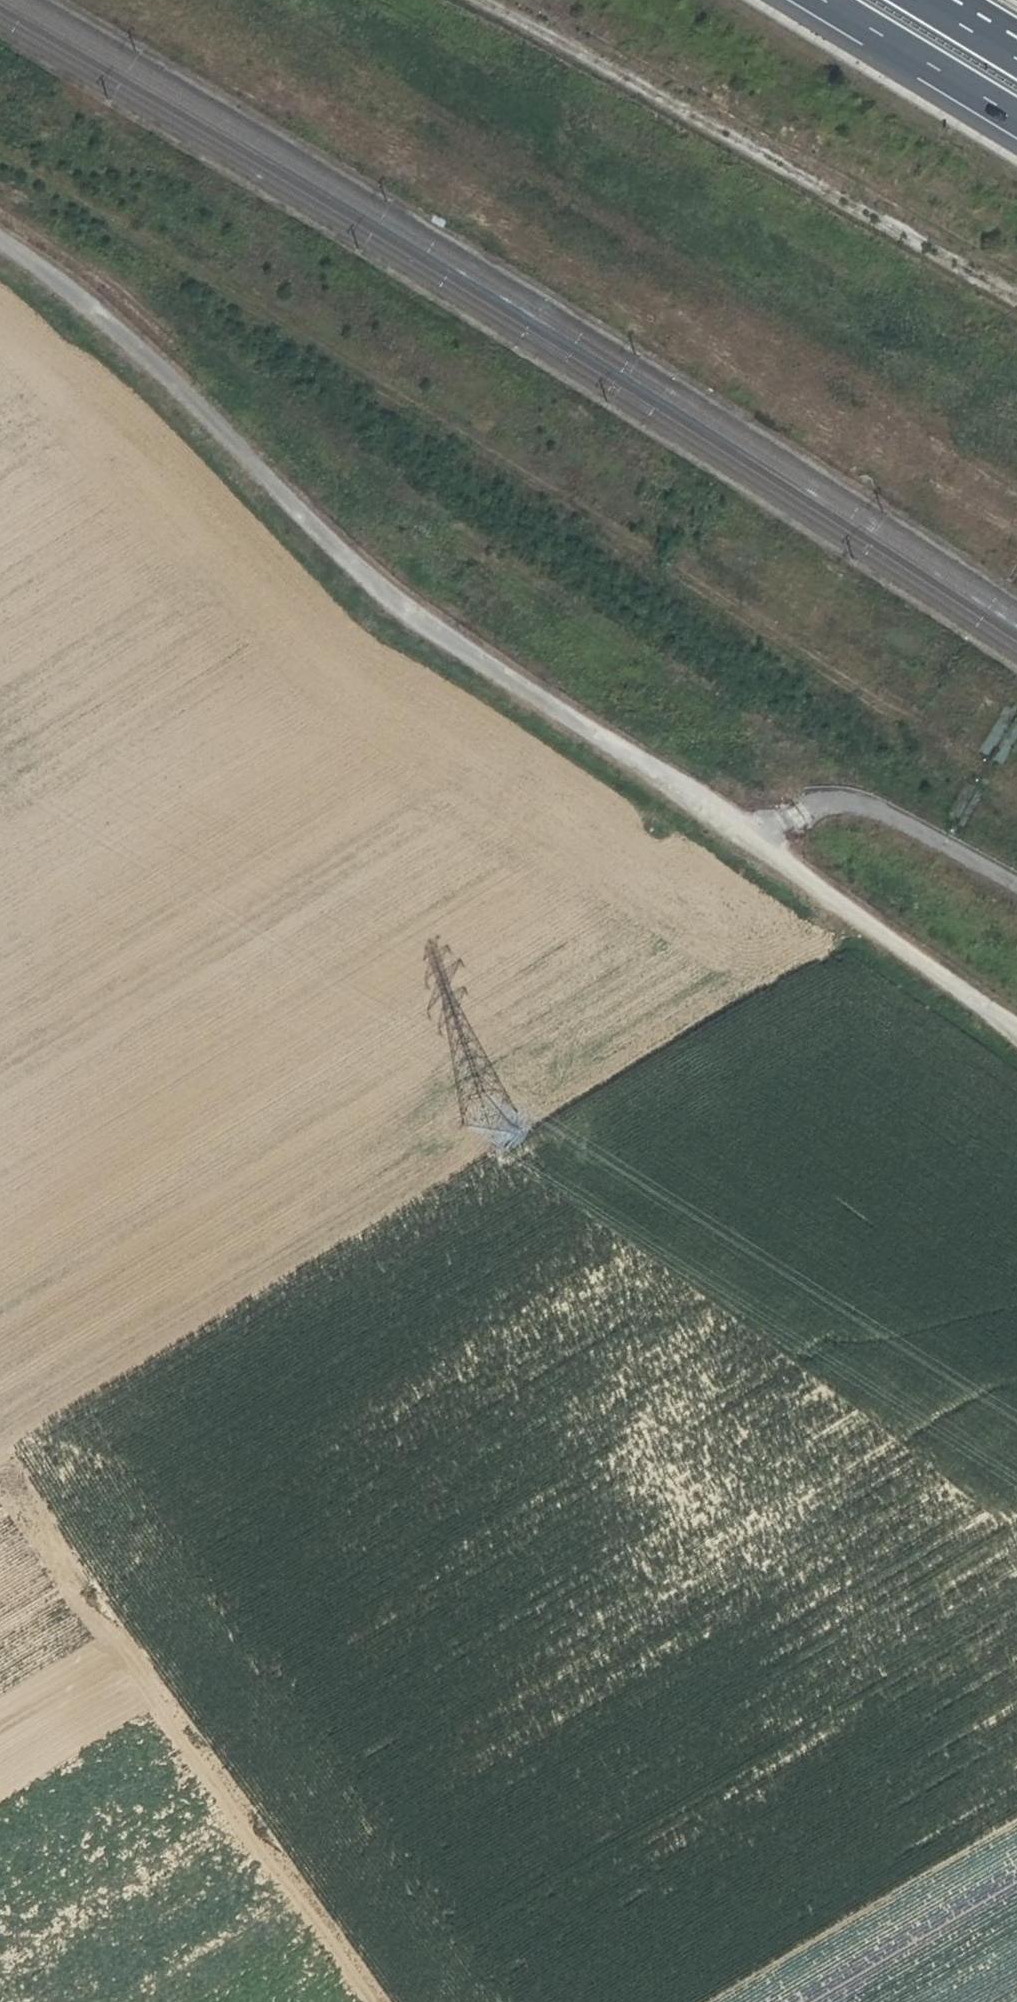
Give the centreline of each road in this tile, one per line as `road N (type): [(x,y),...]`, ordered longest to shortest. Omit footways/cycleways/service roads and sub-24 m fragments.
road 1 (unclassified): [(0,240),(128,341),(409,613),(752,839),(1016,1031)]
road 2 (motorway): [(824,0),(1016,118)]

